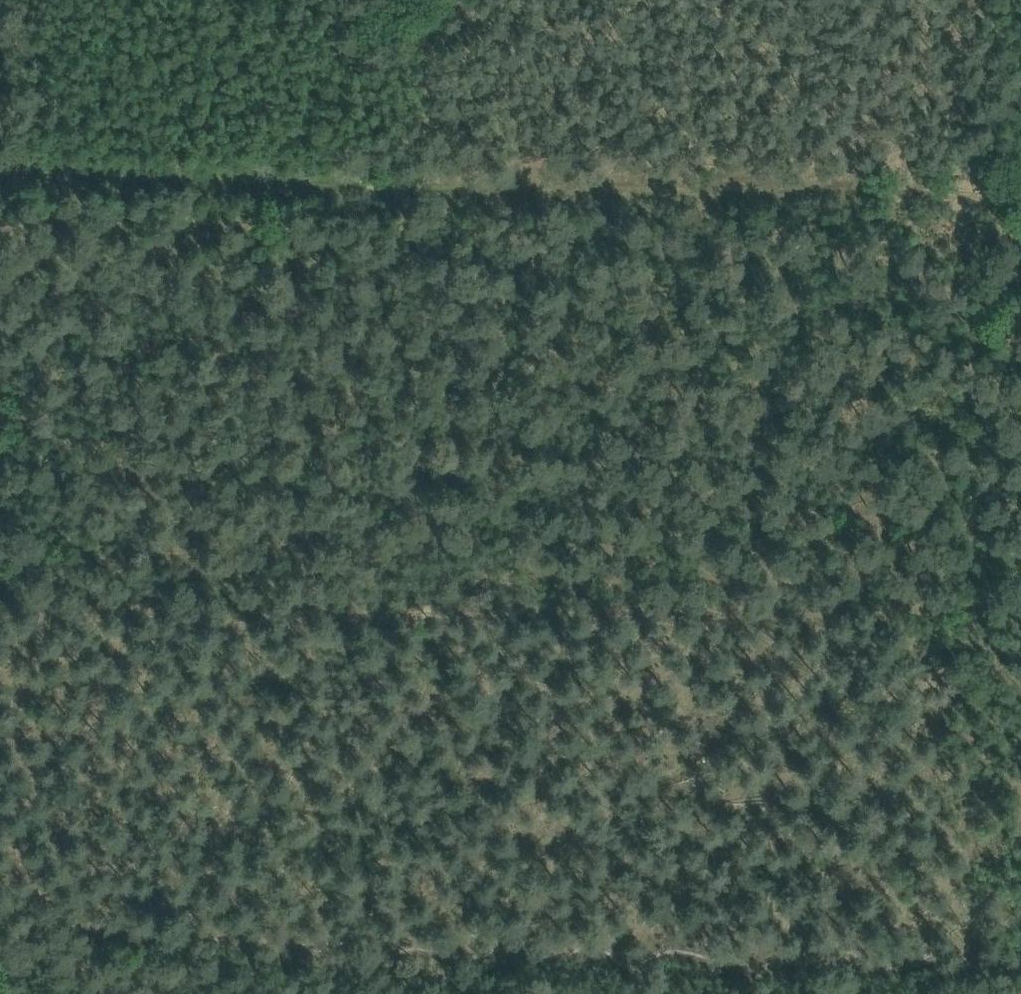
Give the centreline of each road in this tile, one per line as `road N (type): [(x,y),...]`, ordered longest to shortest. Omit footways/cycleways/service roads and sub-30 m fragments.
road 1 (track): [(1020,193),(0,176)]
road 2 (track): [(0,606),(1020,611)]

